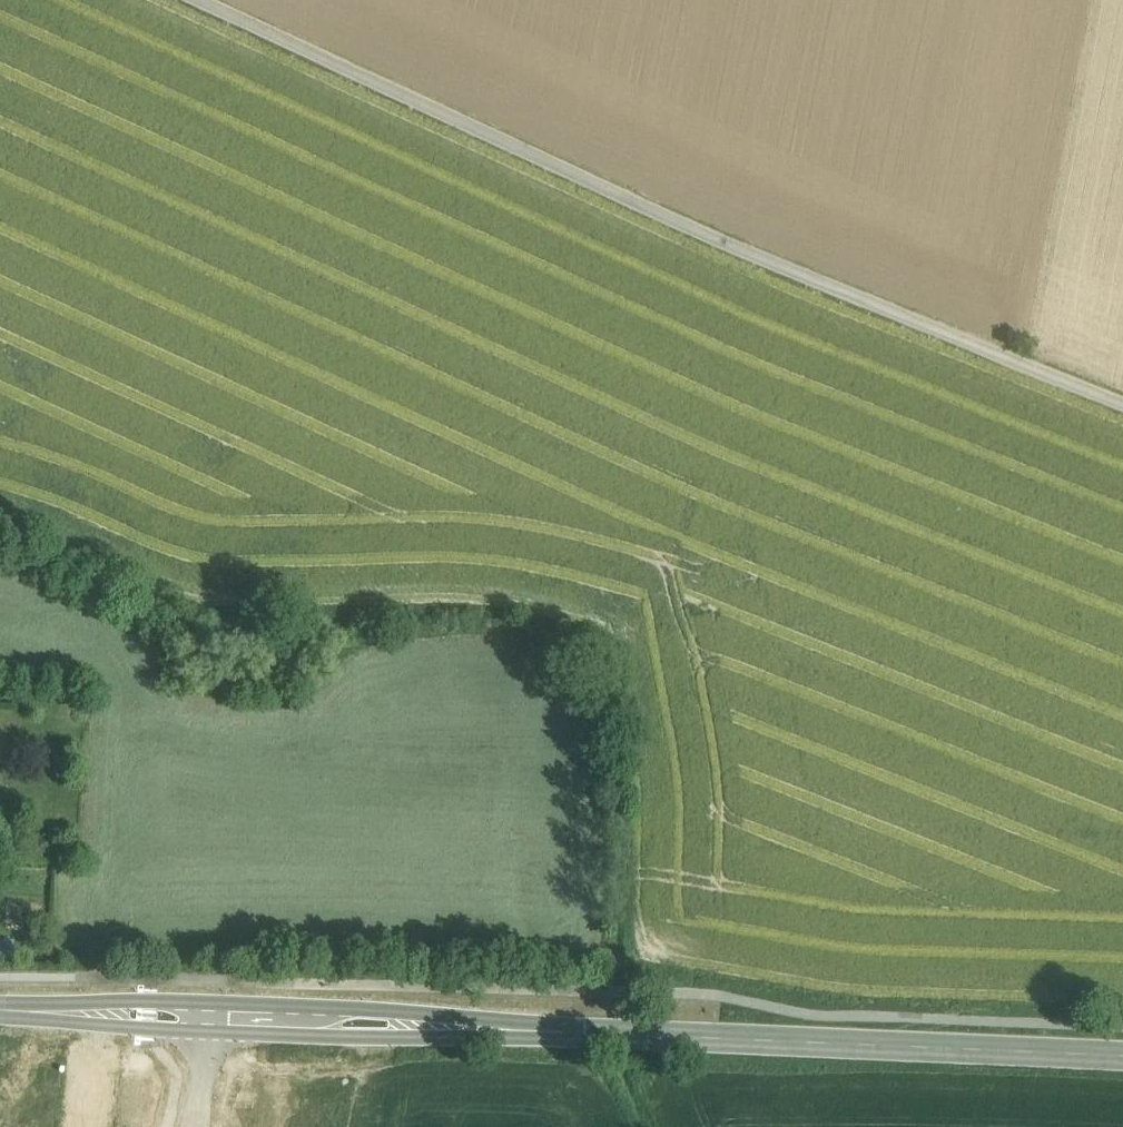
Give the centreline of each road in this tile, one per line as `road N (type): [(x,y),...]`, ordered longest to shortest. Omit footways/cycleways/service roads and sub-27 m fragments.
road 1 (tertiary): [(0,1012),(1122,1057)]
road 2 (track): [(1122,403),(586,180),(196,0)]

